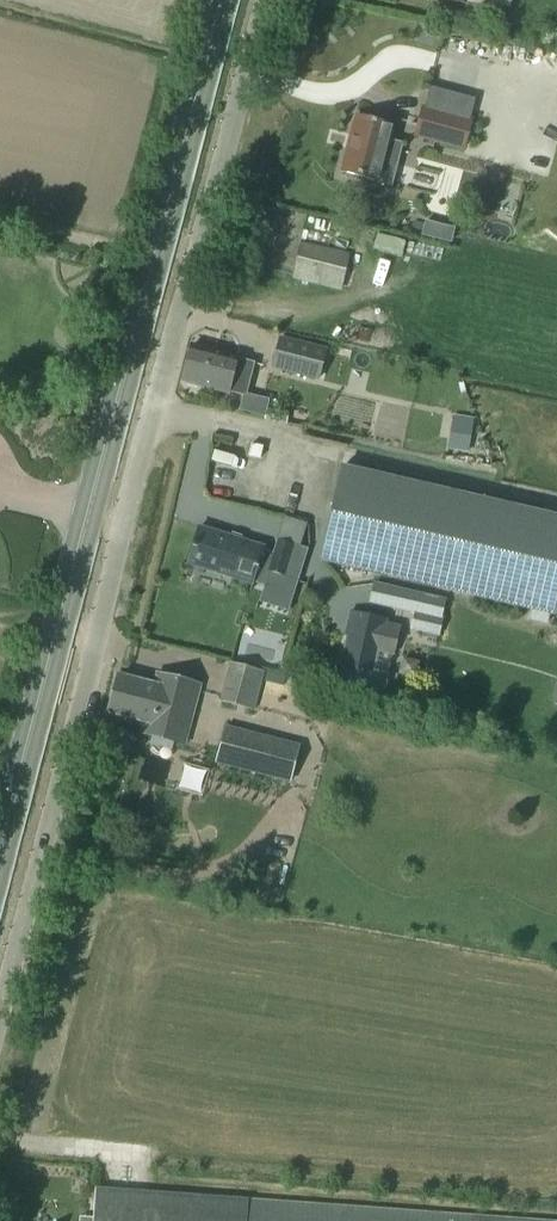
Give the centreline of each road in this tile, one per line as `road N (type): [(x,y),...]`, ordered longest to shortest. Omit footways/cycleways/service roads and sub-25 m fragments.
road 1 (unclassified): [(0,1021),(267,0)]
road 2 (primary): [(0,840),(216,0)]

